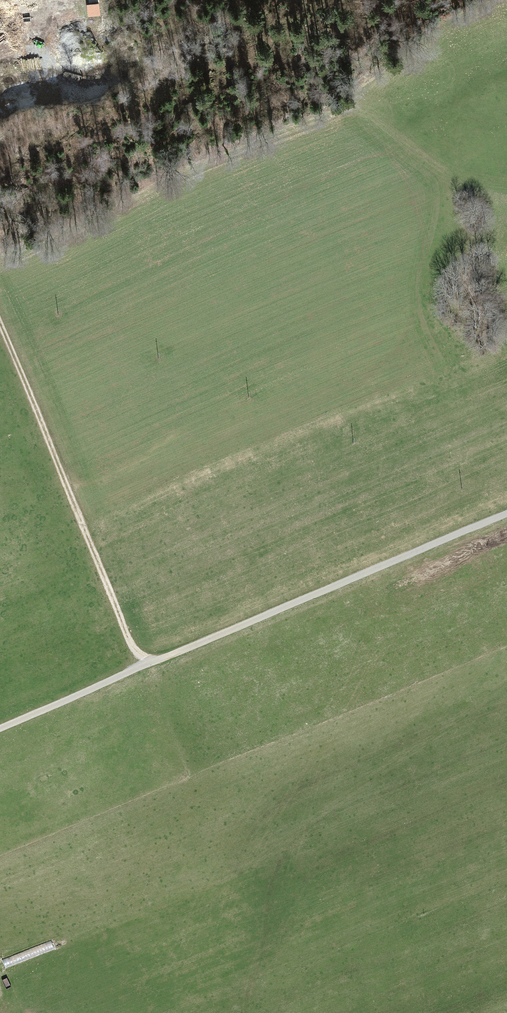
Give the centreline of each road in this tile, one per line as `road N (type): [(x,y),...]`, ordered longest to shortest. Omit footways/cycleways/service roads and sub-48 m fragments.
road 1 (track): [(506,514),(154,664)]
road 2 (track): [(154,664),(128,642),(0,324)]
road 3 (track): [(0,181),(63,181),(208,126),(337,101)]
road 4 (track): [(154,664),(0,730)]

